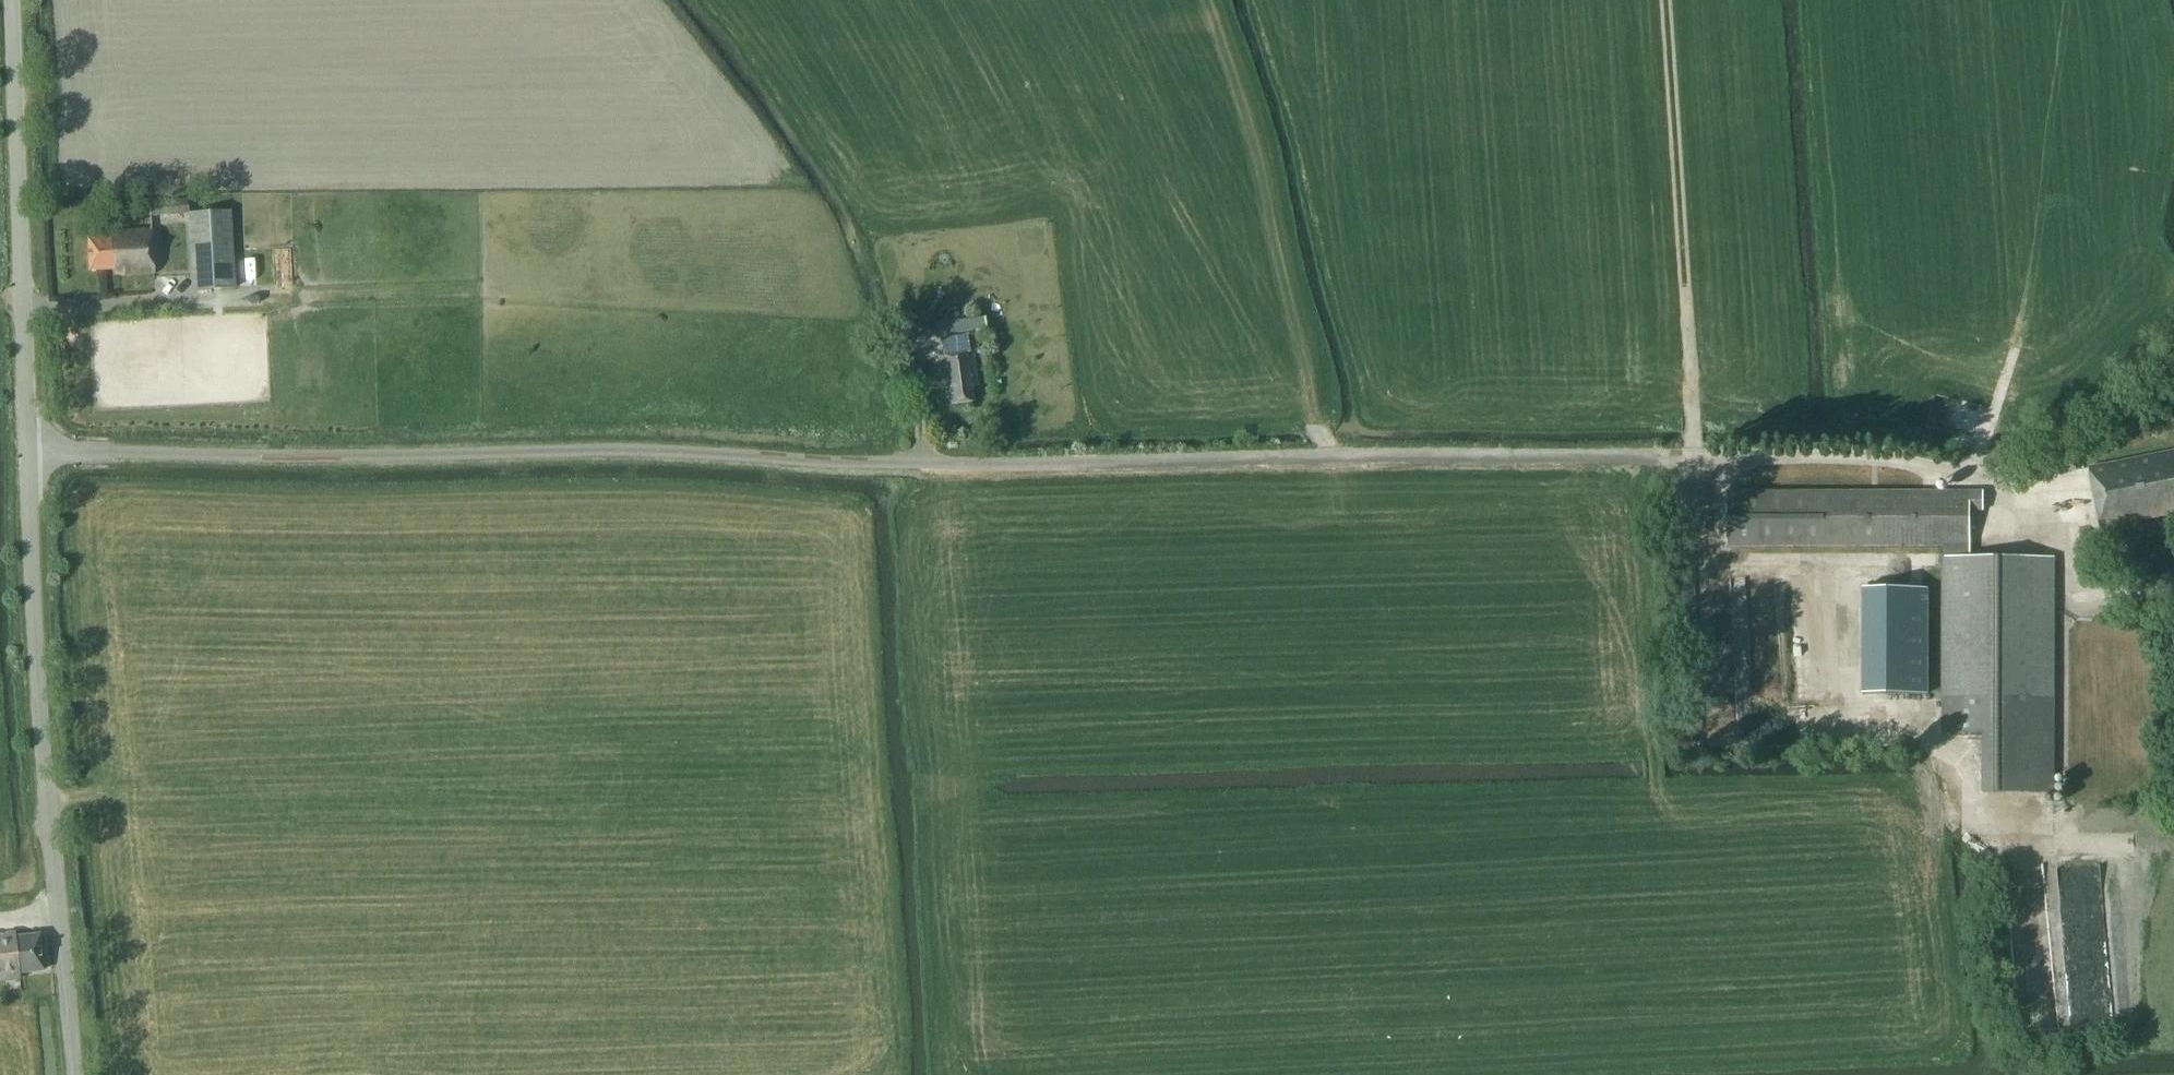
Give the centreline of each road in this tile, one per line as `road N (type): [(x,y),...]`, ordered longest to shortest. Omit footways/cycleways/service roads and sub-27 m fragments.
road 1 (unclassified): [(75,1074),(35,621),(12,0)]
road 2 (track): [(1692,454),(1665,0)]

